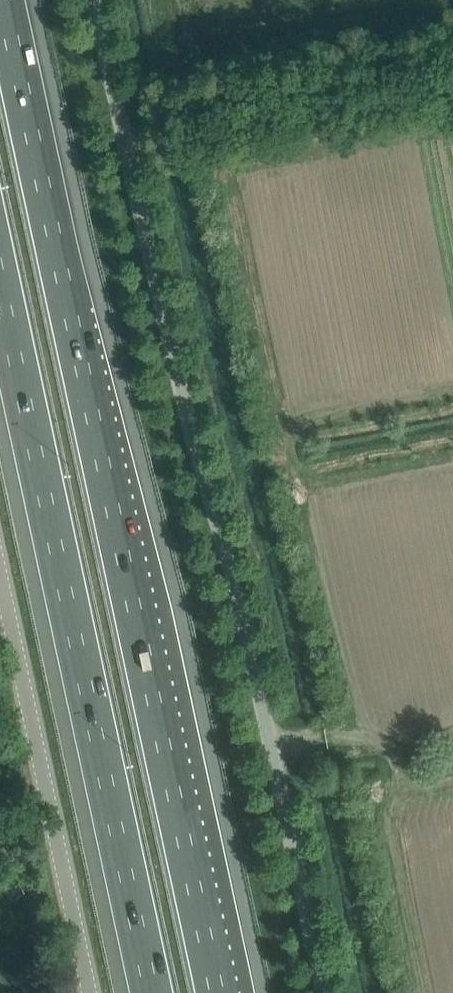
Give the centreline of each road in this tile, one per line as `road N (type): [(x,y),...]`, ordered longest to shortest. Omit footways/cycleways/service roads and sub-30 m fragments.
road 1 (unclassified): [(321,992),(94,0)]
road 2 (motorway): [(217,992),(5,0)]
road 3 (motorway): [(0,281),(153,992)]
road 4 (tertiary): [(90,992),(0,577)]

